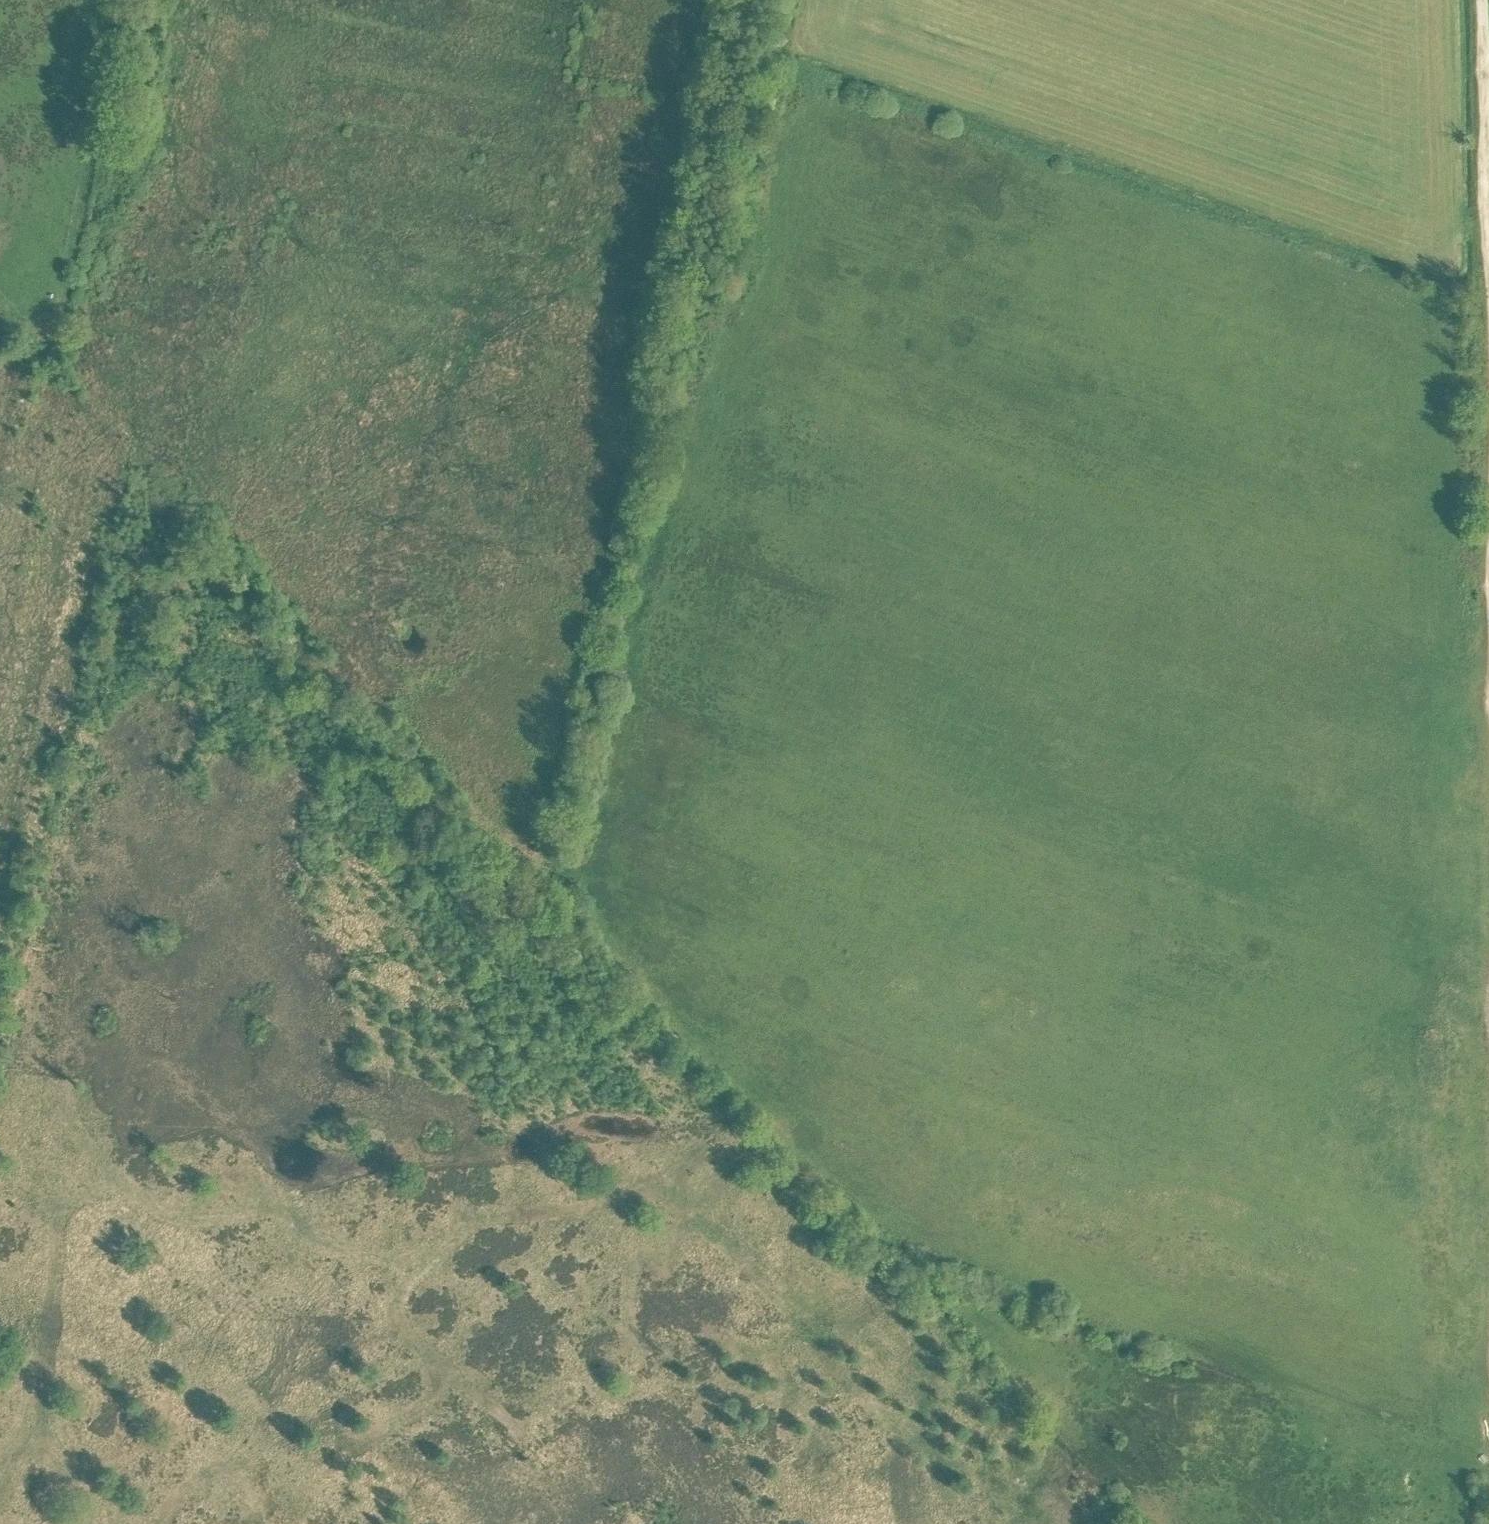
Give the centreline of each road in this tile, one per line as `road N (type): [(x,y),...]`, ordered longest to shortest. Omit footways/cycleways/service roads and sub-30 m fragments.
road 1 (track): [(1488,169),(1485,0)]

